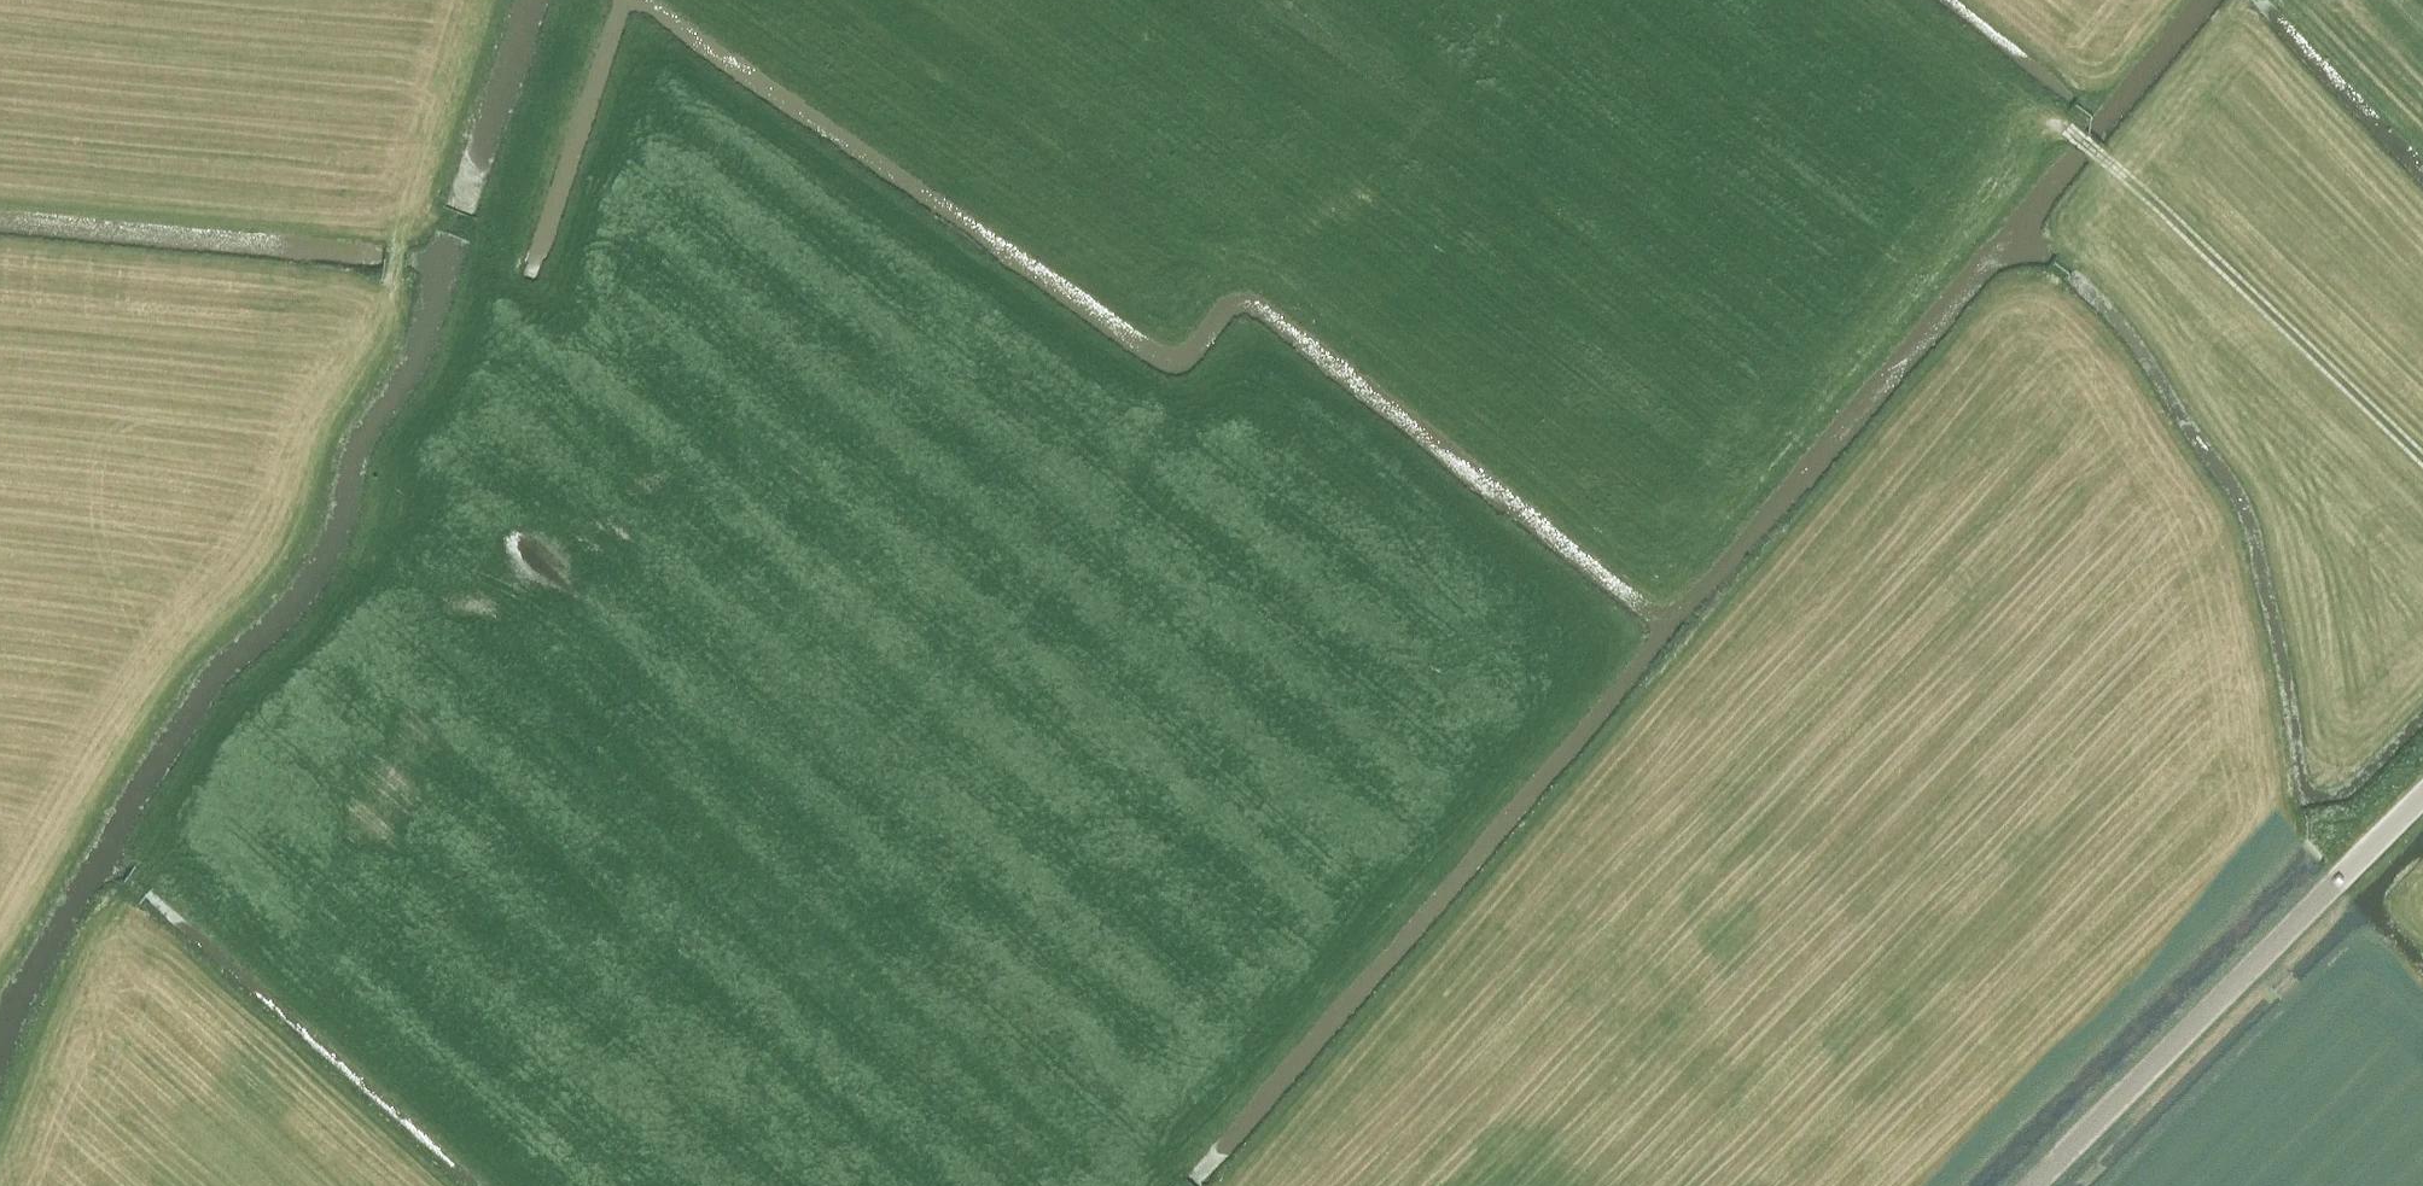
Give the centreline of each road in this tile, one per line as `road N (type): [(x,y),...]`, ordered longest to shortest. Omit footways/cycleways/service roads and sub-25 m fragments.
road 1 (unclassified): [(2033,1185),(2422,796)]

